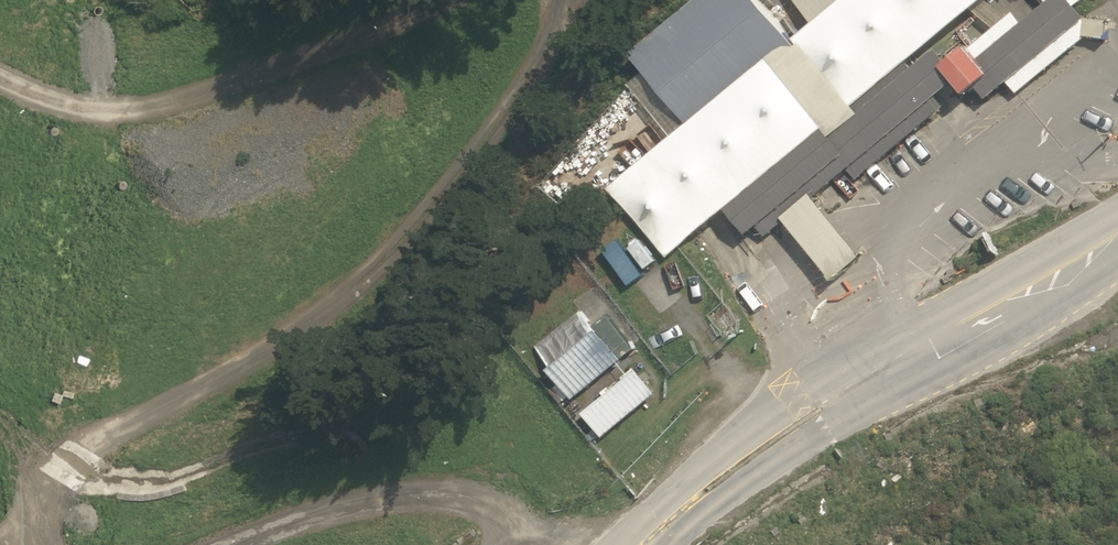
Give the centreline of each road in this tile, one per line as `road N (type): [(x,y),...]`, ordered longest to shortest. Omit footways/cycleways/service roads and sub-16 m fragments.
road 1 (track): [(562,0),(546,56),(379,266),(311,321),(71,464),(40,499),(42,544)]
road 2 (track): [(0,79),(74,106),(152,106),(296,63),(405,0)]
road 3 (track): [(234,544),(289,524),(409,499),(464,505),(564,544)]
road 4 (unclassified): [(623,544),(790,393),(865,376)]
road 5 (unclassified): [(1117,228),(865,376)]
road 6 (unclassified): [(865,376),(825,430),(669,544)]

